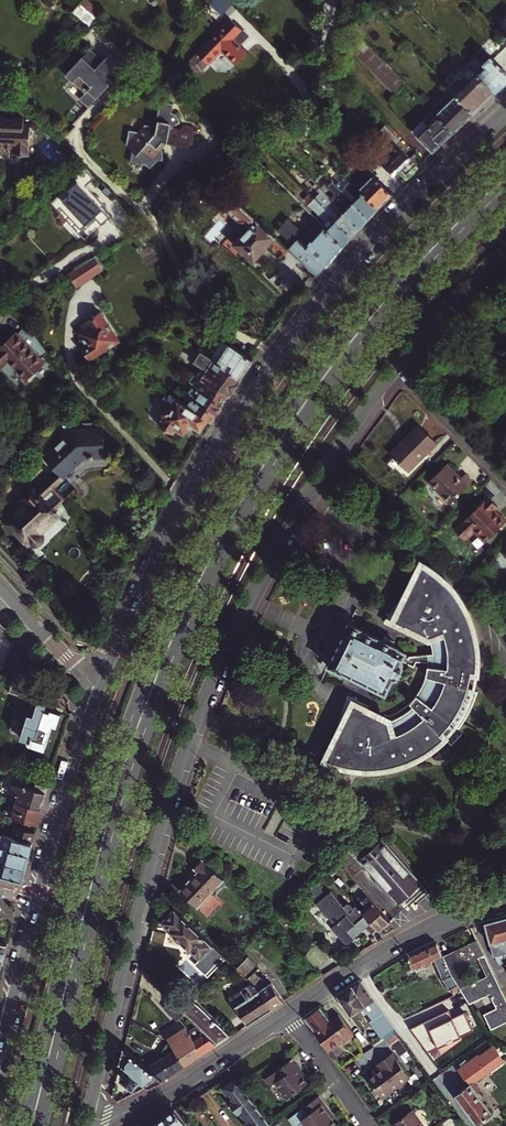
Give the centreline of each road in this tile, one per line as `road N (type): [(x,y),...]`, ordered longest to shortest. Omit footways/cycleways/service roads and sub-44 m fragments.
road 1 (primary): [(505,164),(406,263),(318,370),(186,591),(115,771),(22,1125)]
road 2 (primary): [(41,1125),(131,773),(203,595),(274,464),(335,376),(505,187)]
road 3 (tertiary): [(87,1119),(161,824),(208,690),(290,523),(393,372)]
road 4 (tertiary): [(505,107),(365,249),(266,375),(181,509),(99,689)]
road 5 (tertiary): [(287,1014),(396,945),(505,899)]
road 6 (tertiary): [(87,1119),(105,1120),(169,1091),(287,1014)]
road 7 (tertiary): [(99,689),(39,900)]
road 8 (tertiary): [(393,372),(505,249)]
road 9 (residential): [(393,372),(505,486)]
road 10 (tertiary): [(0,585),(99,689)]
road 11 (residential): [(287,1014),(367,1125)]

